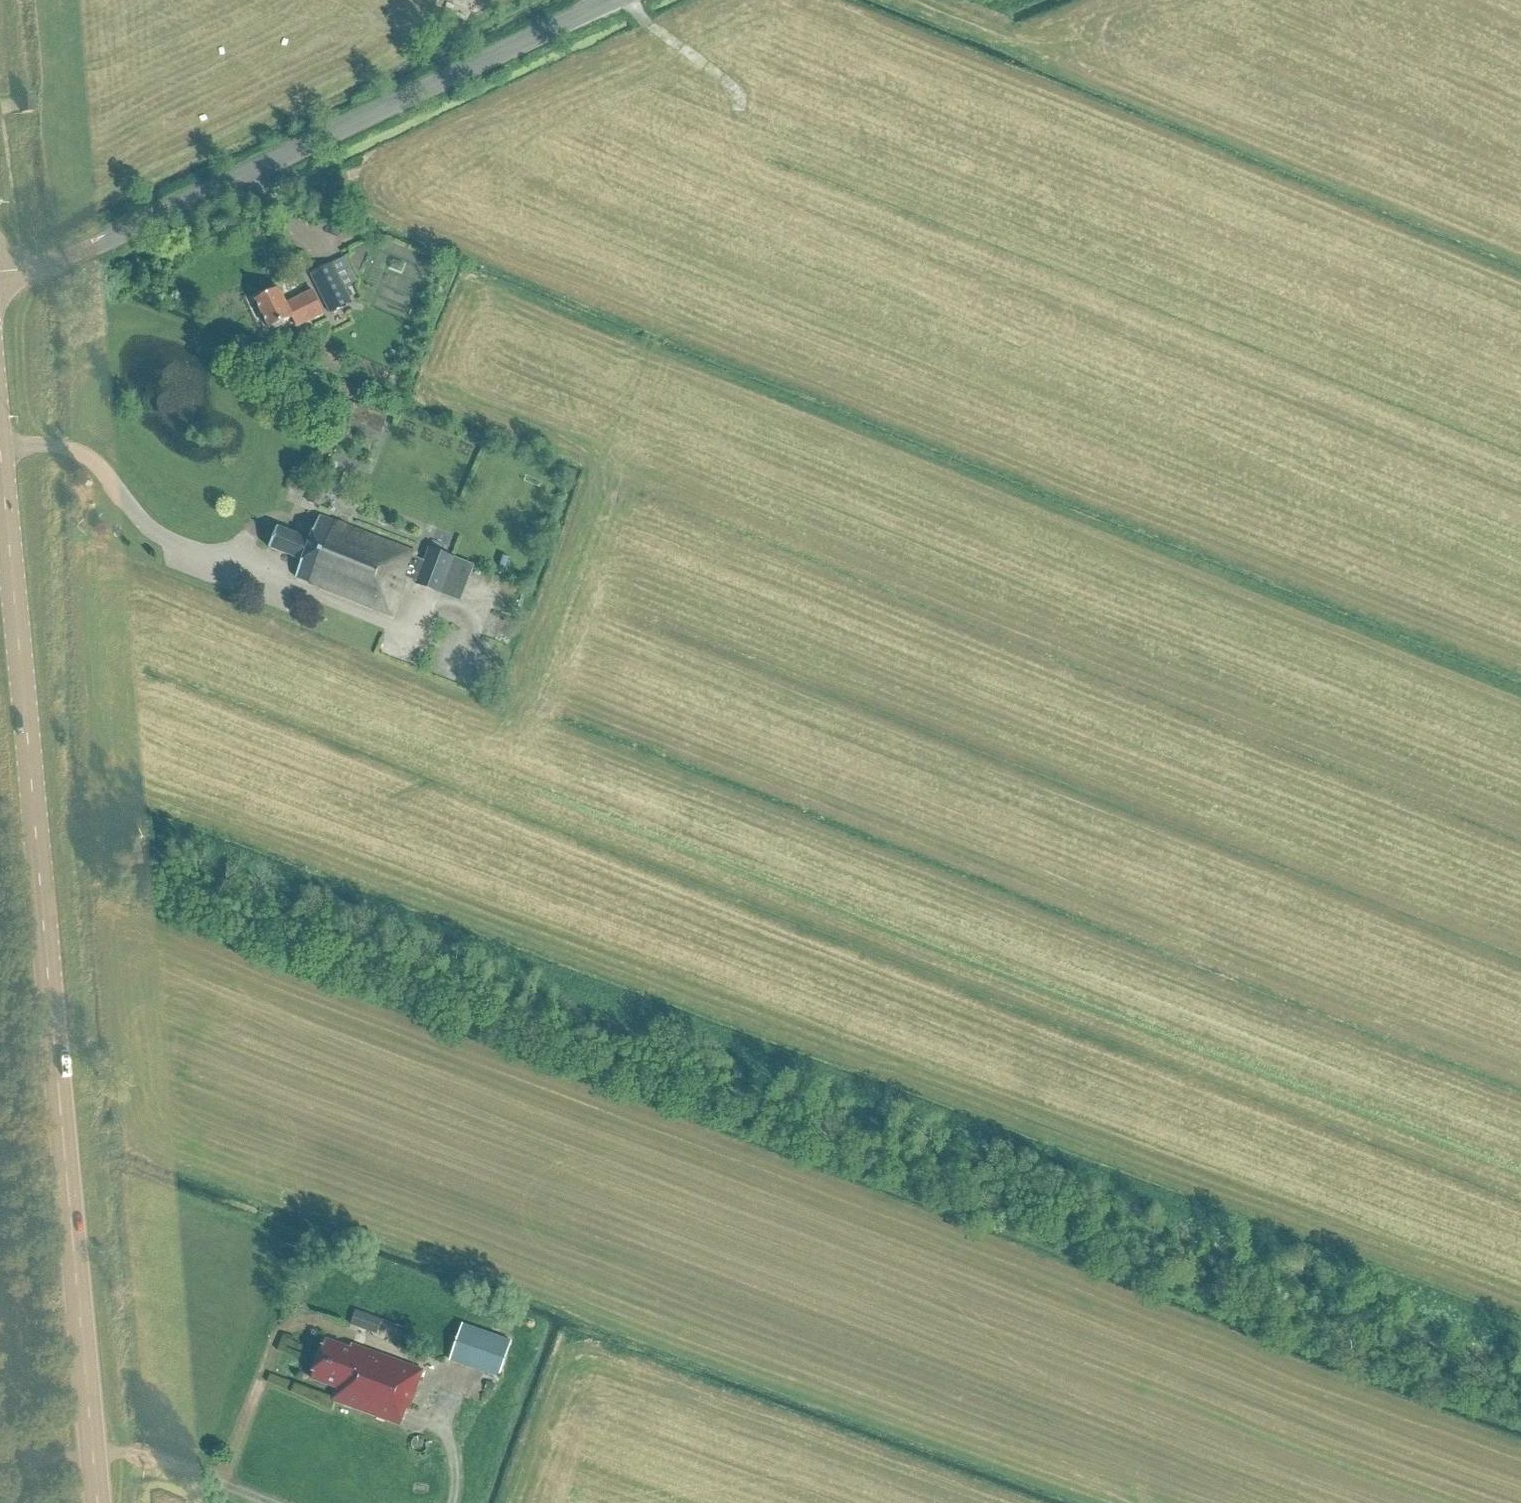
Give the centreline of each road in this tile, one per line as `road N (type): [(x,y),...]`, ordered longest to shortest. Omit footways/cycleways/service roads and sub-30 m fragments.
road 1 (primary): [(97,1502),(0,449)]
road 2 (tertiary): [(0,277),(65,264),(611,0)]
road 3 (unclassified): [(17,1502),(0,1331)]

